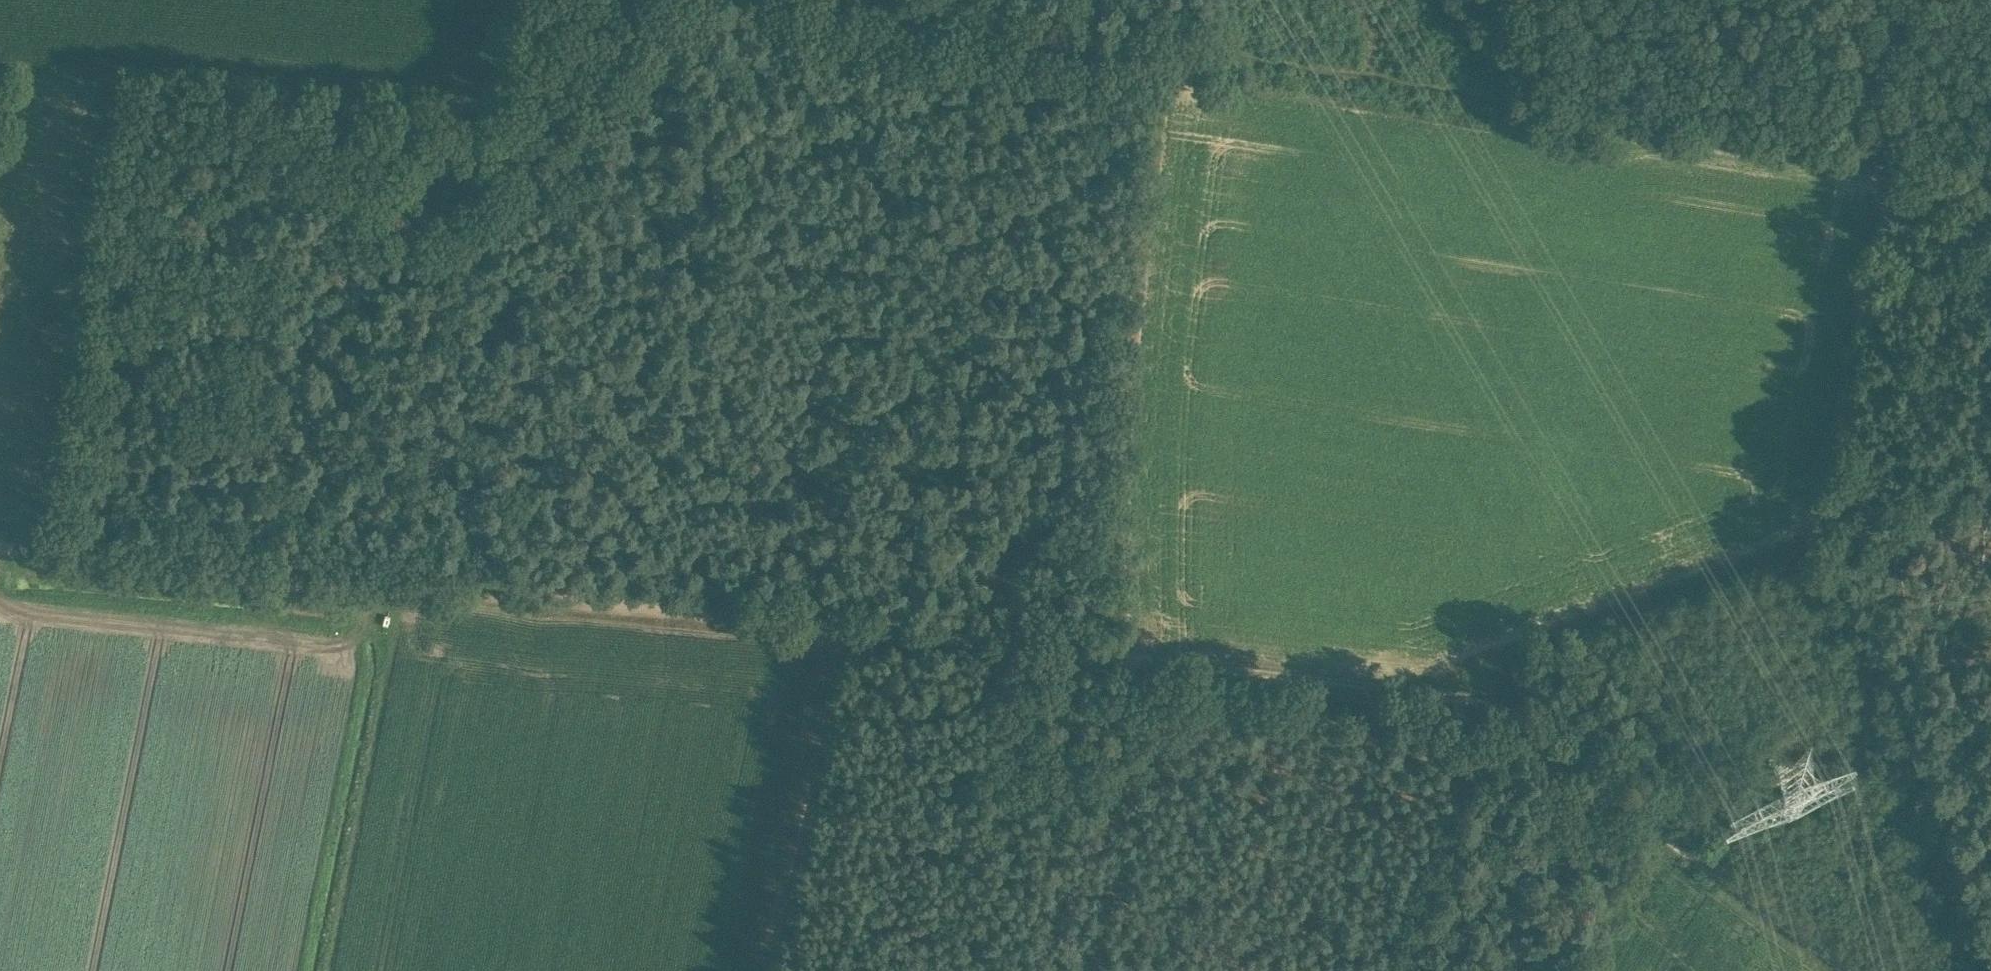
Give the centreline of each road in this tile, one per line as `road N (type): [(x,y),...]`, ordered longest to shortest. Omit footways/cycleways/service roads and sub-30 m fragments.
road 1 (track): [(1123,655),(848,622),(281,583),(0,550)]
road 2 (track): [(1123,655),(1126,410),(1164,54)]
road 3 (track): [(1489,710),(1575,760),(1860,970)]
road 4 (track): [(1621,101),(1866,142),(1967,144),(1990,137)]
road 5 (track): [(1489,710),(1406,685),(1123,655)]
road 6 (track): [(1385,970),(1489,710)]

